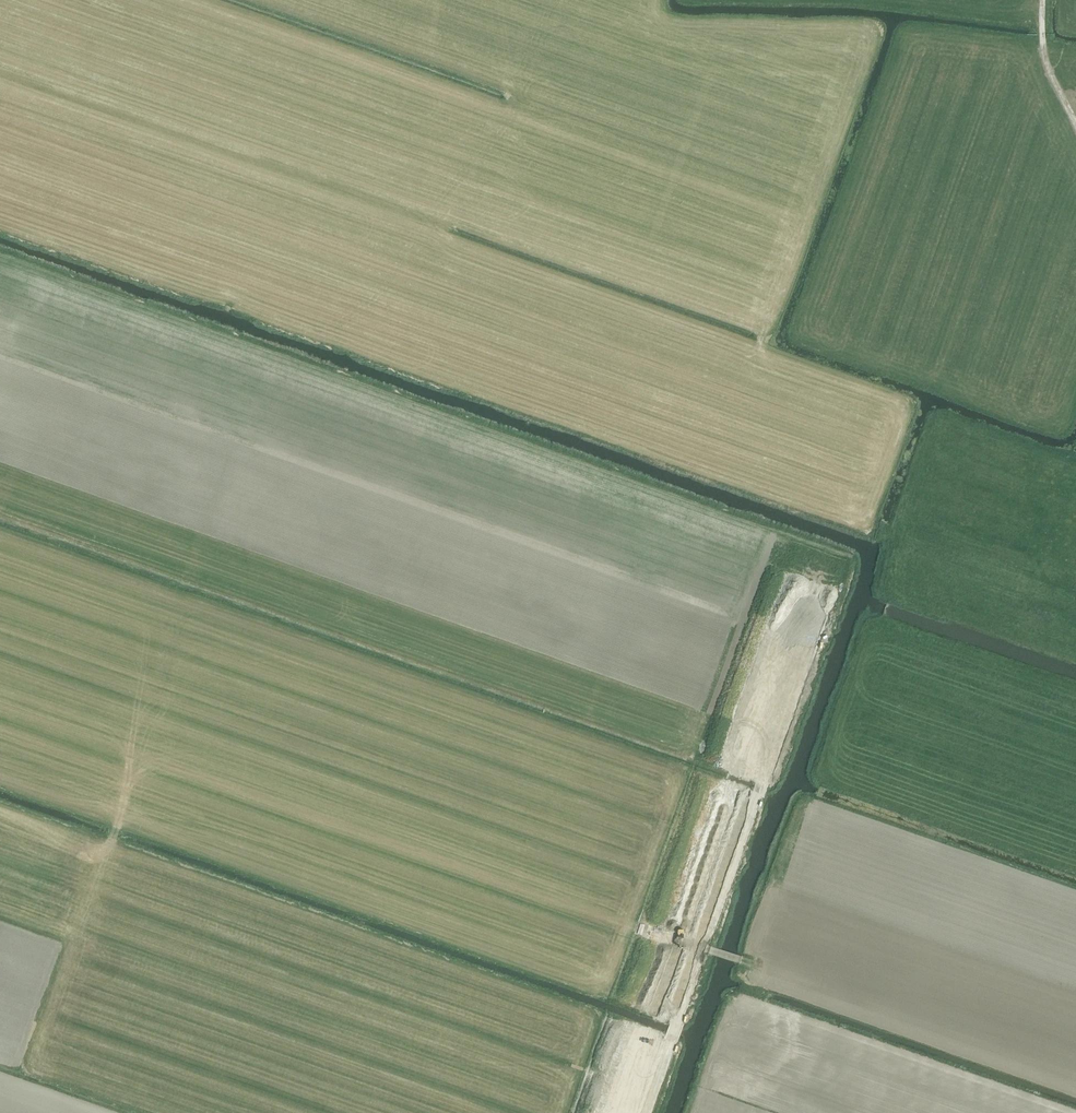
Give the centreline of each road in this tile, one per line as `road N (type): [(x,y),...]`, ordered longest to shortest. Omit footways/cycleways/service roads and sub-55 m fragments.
road 1 (track): [(1075,121),(1046,61),(1044,0)]

